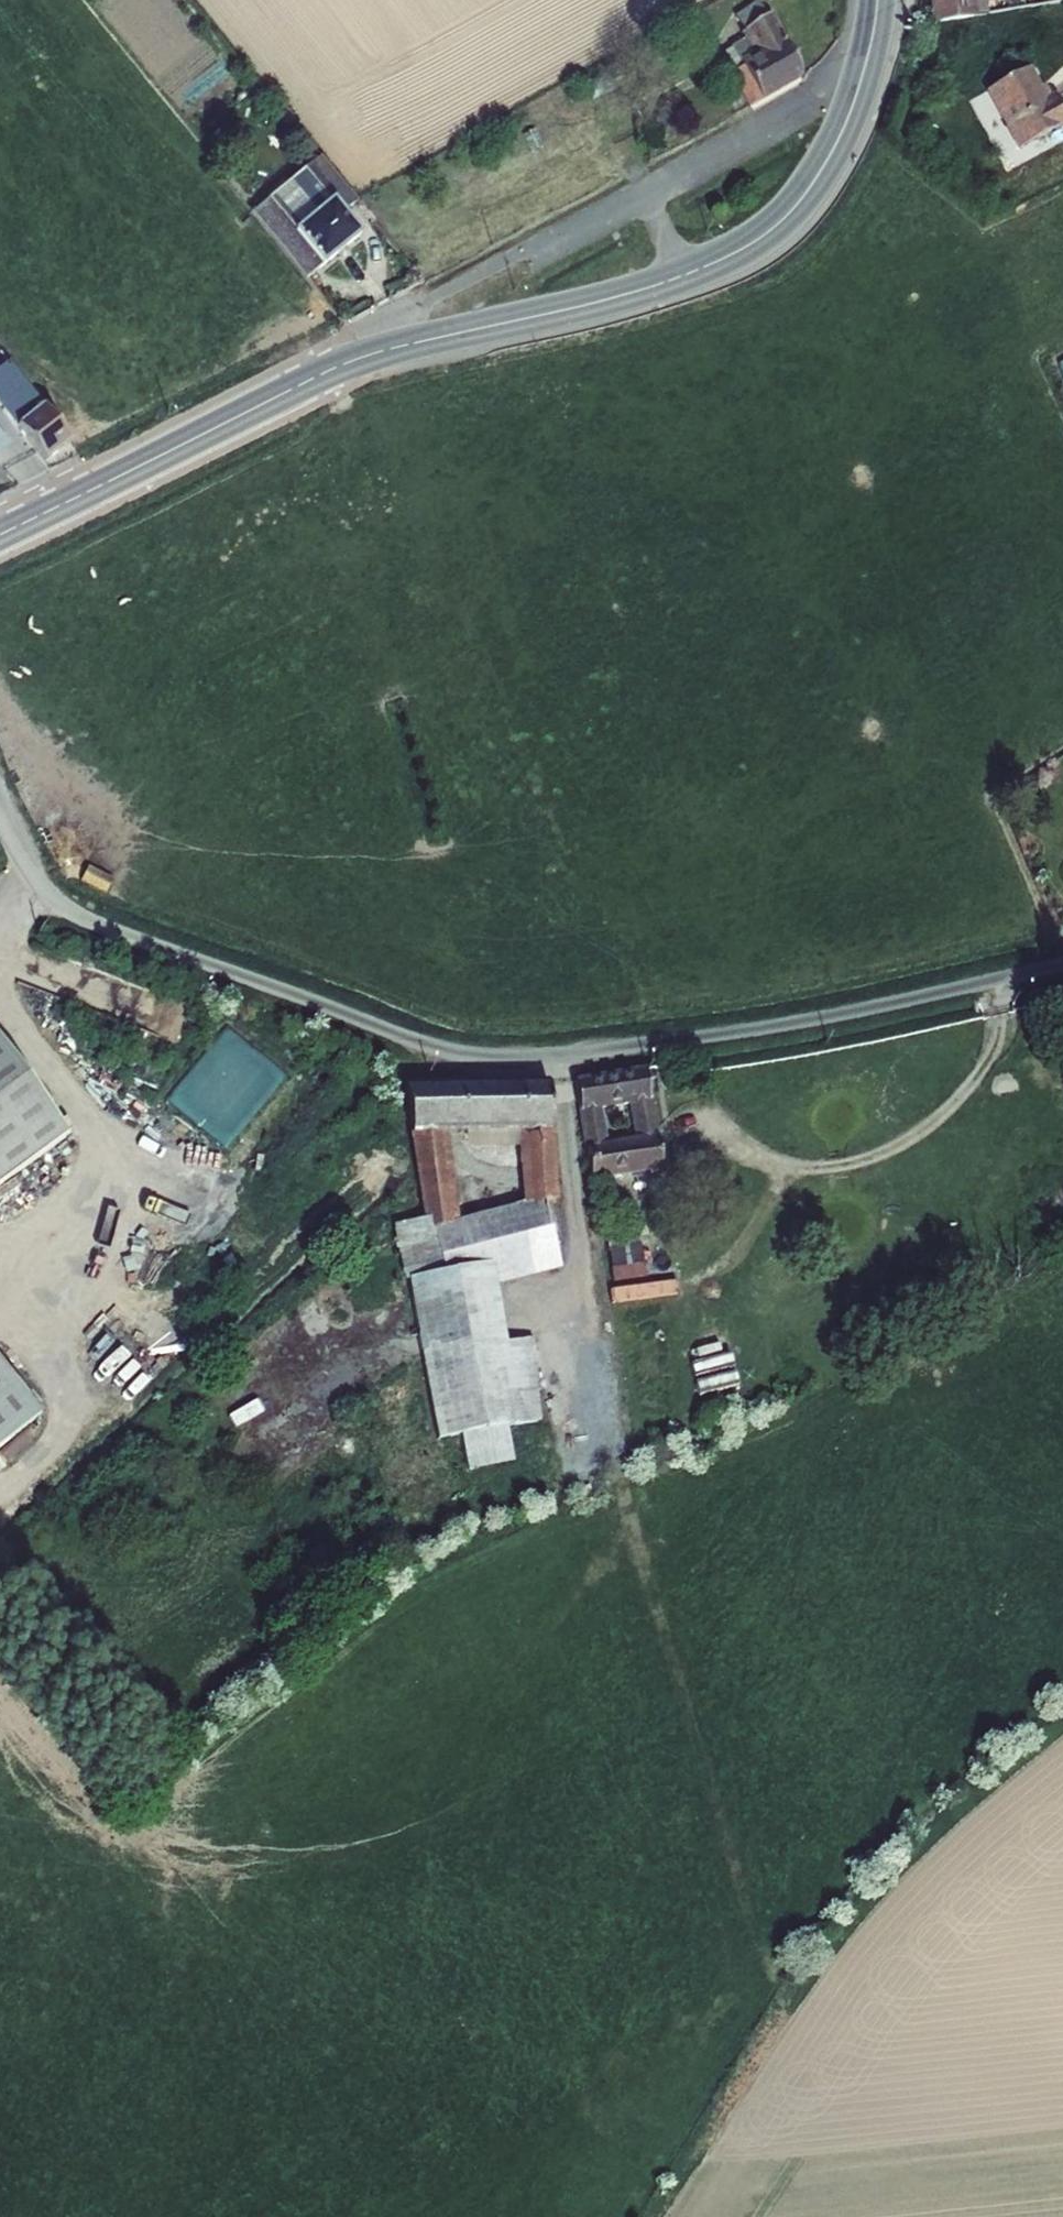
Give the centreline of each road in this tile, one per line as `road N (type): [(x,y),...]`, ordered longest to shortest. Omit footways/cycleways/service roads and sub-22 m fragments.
road 1 (residential): [(0,818),(32,877),(92,920),(479,1056),(535,1057),(787,1025),(1062,964)]
road 2 (secondary): [(872,0),(864,63),(838,144),(792,215),(762,241),(630,295),(339,365),(0,537)]
road 3 (track): [(1062,1729),(916,1860),(815,1972),(654,2216)]

